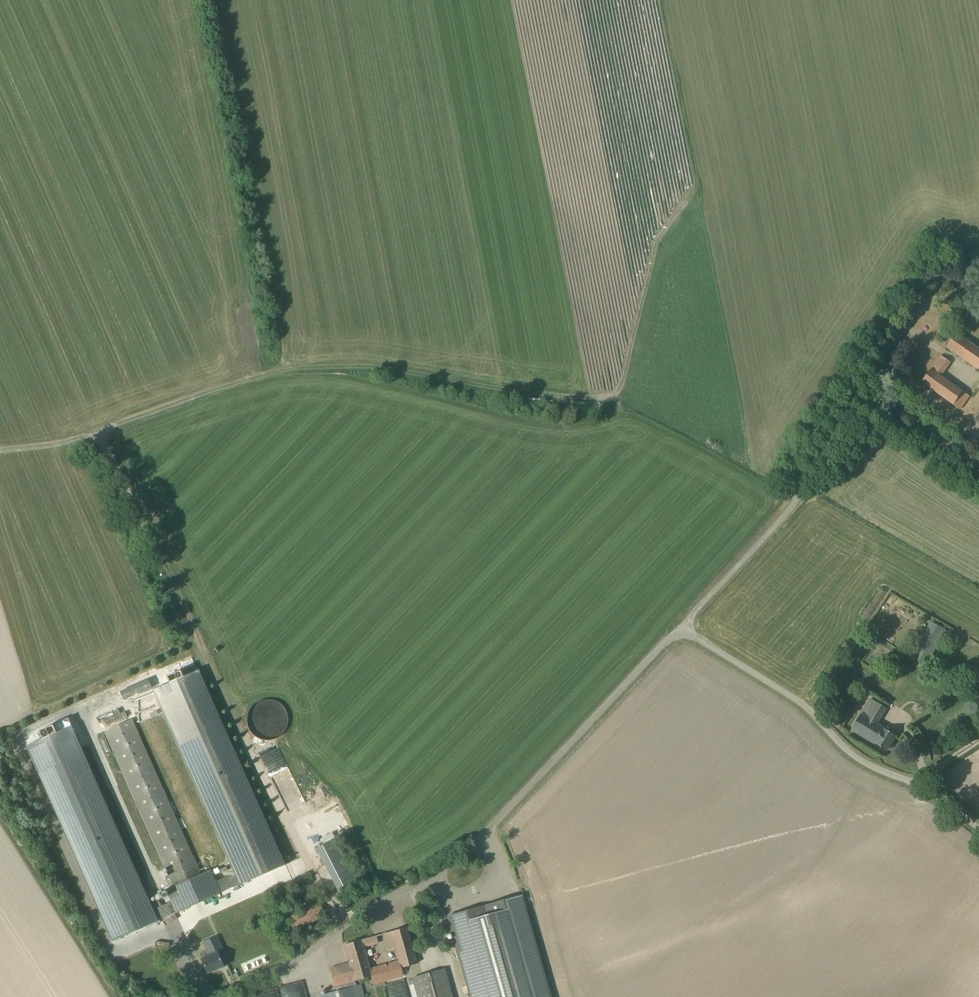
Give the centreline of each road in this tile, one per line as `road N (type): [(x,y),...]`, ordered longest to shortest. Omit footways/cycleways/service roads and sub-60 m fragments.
road 1 (track): [(89,426),(158,414),(267,370),(409,393),(545,428),(659,421),(801,497)]
road 2 (track): [(343,933),(89,426),(0,441)]
road 3 (unclassified): [(231,996),(464,857),(685,626)]
road 4 (unclassified): [(978,828),(939,796),(849,752),(790,686),(685,626)]
road 5 (unclassified): [(685,626),(776,530),(873,374)]

